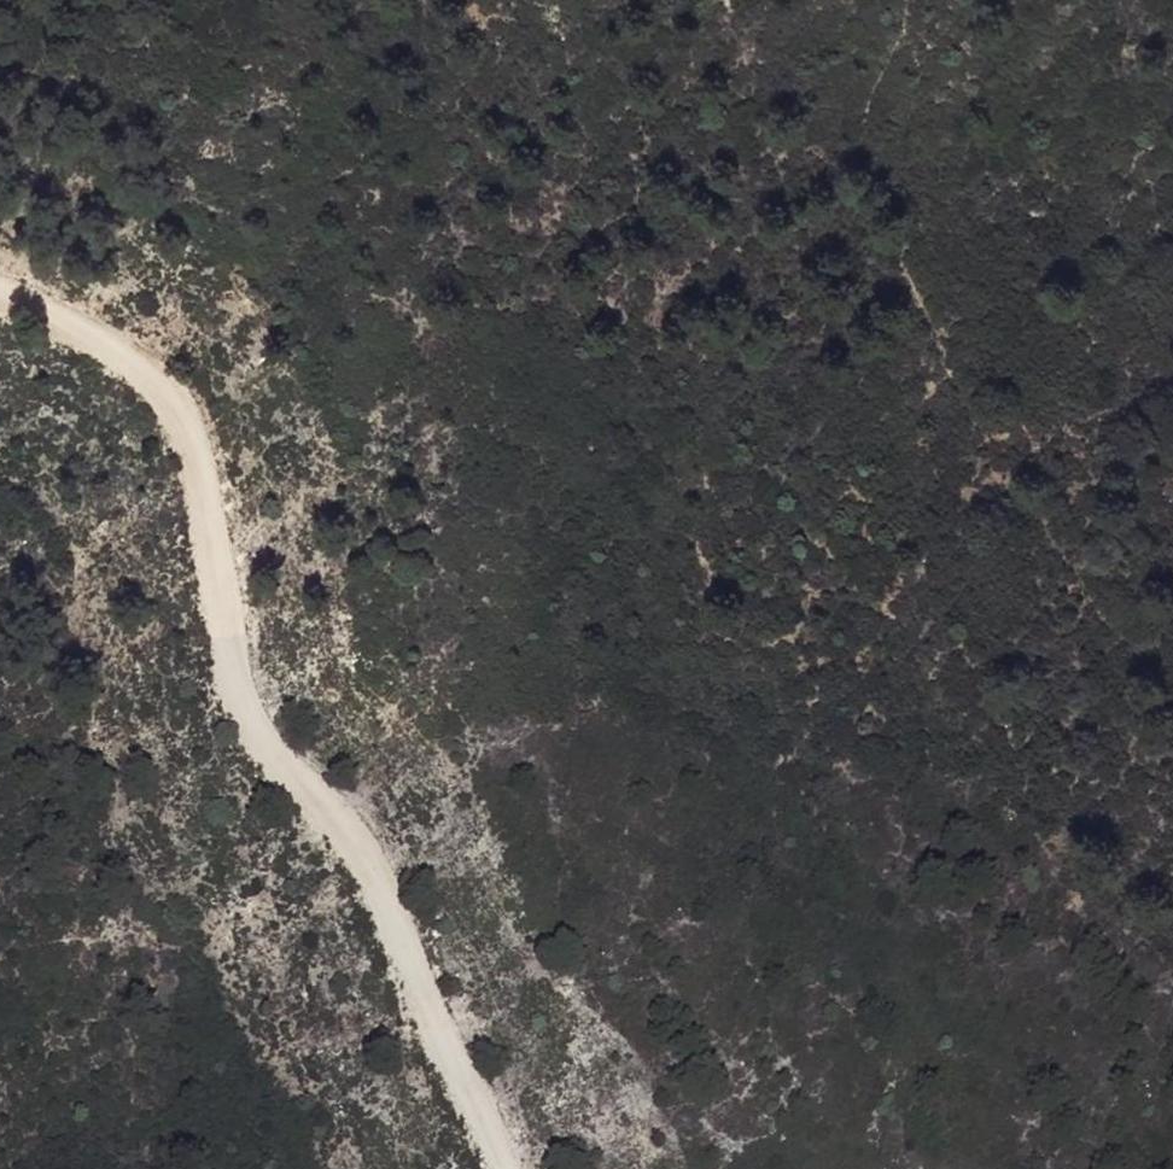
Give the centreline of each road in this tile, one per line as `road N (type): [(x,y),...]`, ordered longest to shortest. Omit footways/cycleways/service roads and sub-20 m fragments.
road 1 (track): [(495,1168),(354,803),(174,411),(0,283)]

